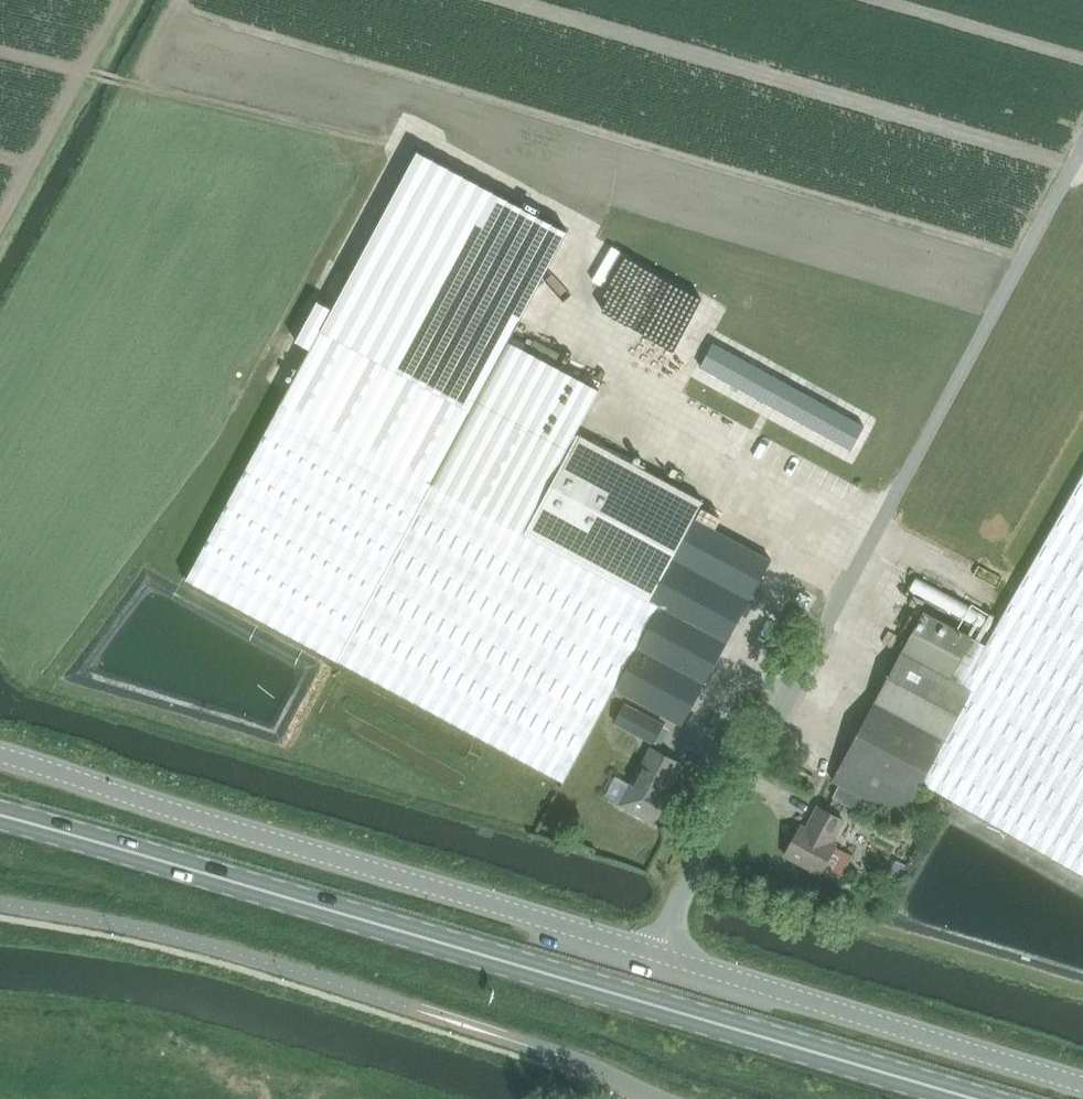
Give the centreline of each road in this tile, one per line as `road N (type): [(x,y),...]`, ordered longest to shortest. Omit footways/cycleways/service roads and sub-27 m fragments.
road 1 (primary): [(974,1098),(0,816)]
road 2 (residential): [(656,954),(1082,145)]
road 3 (unclassified): [(0,756),(656,954)]
road 4 (unclassified): [(656,954),(1082,1083)]

